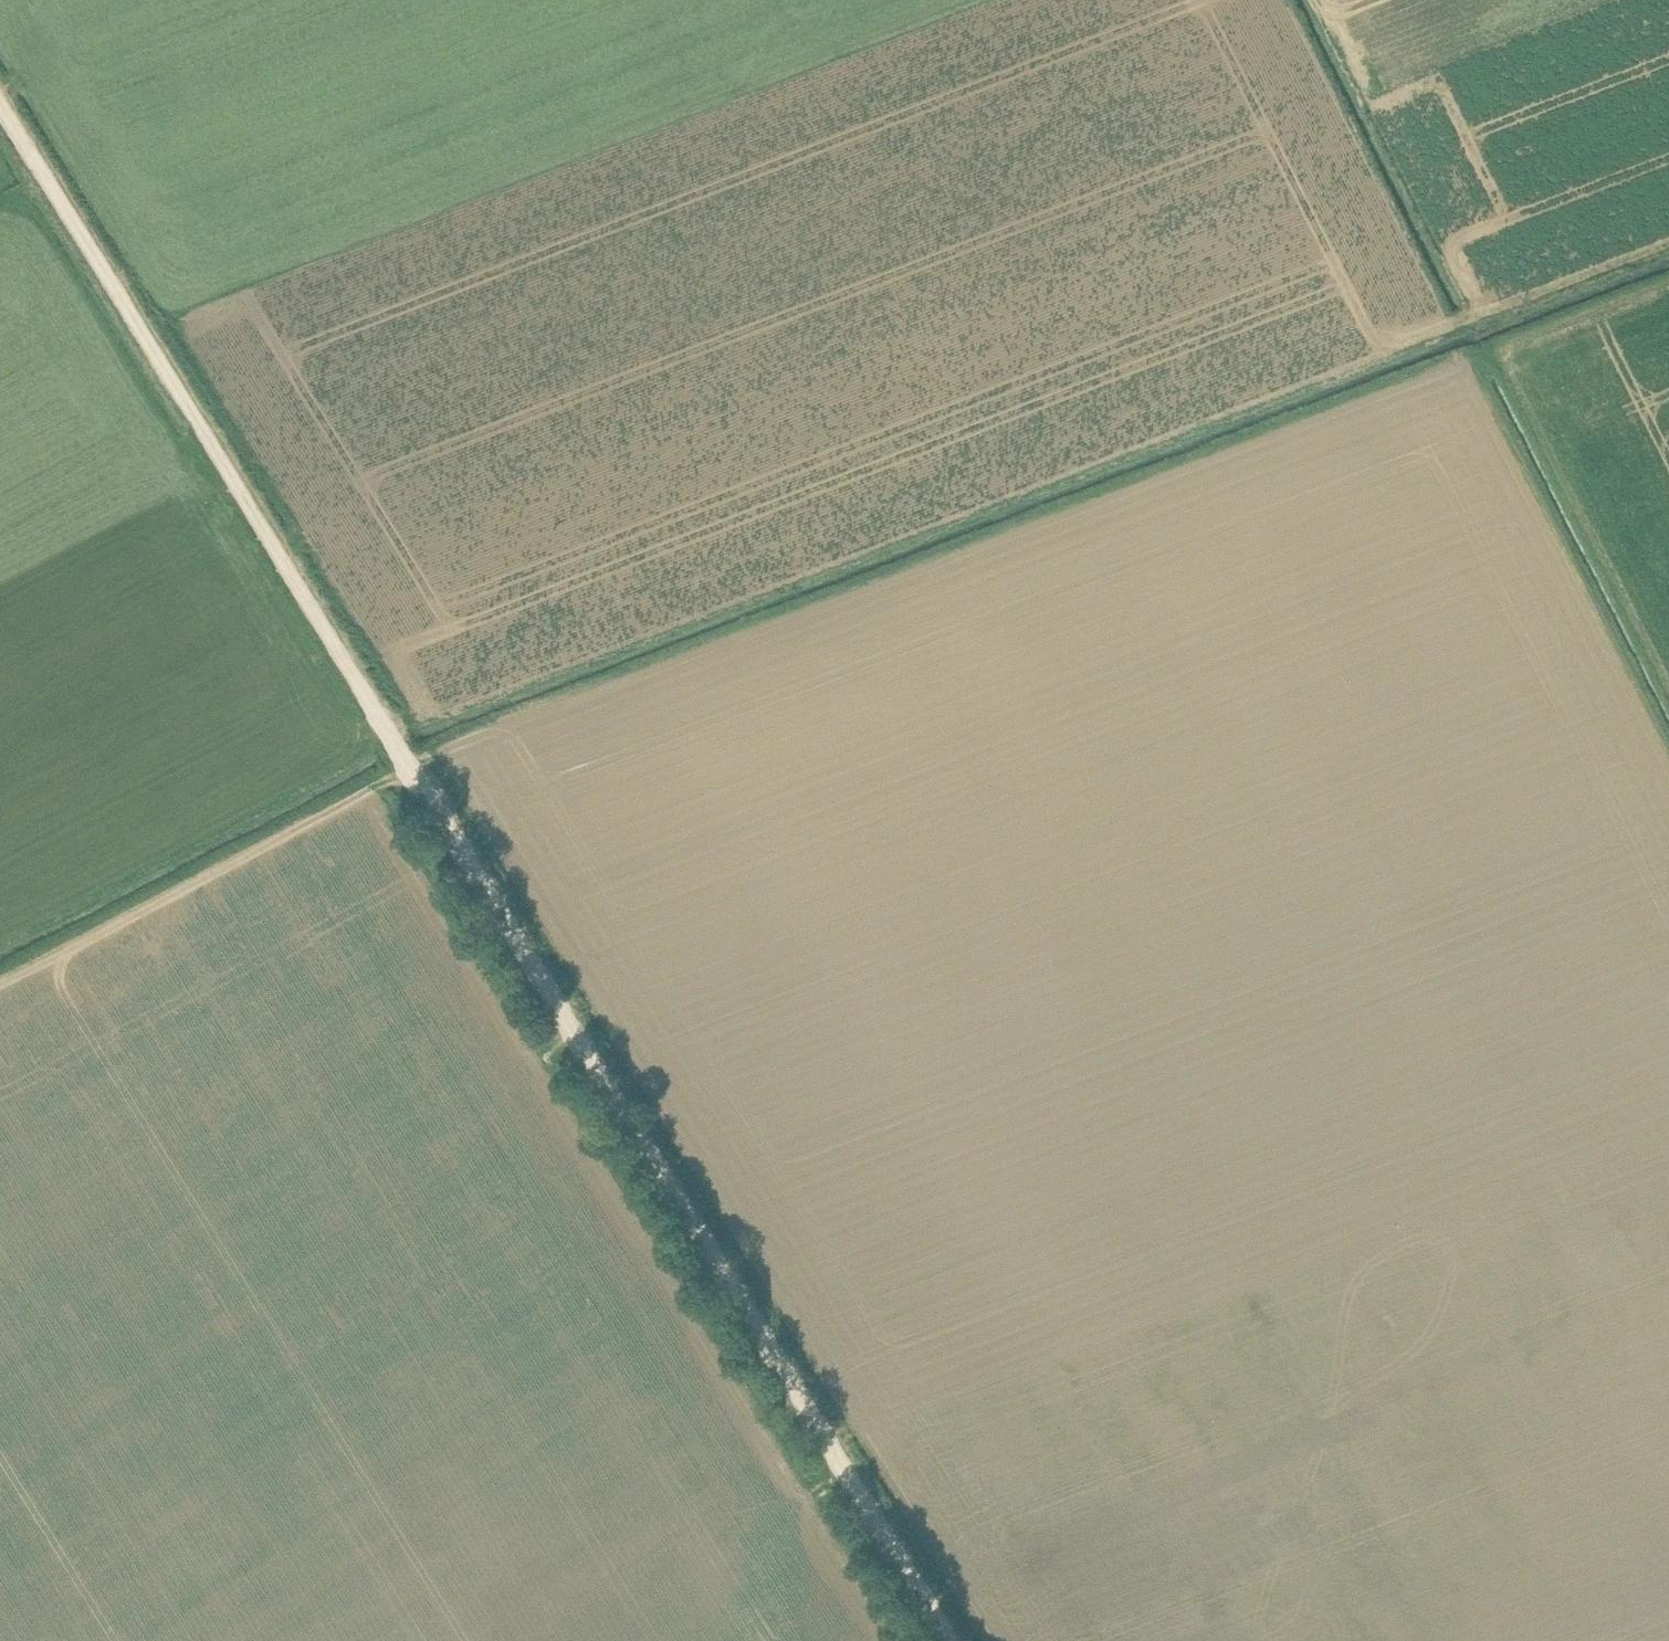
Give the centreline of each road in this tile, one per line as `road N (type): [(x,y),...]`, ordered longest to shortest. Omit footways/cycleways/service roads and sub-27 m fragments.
road 1 (unclassified): [(939,1640),(0,114)]

